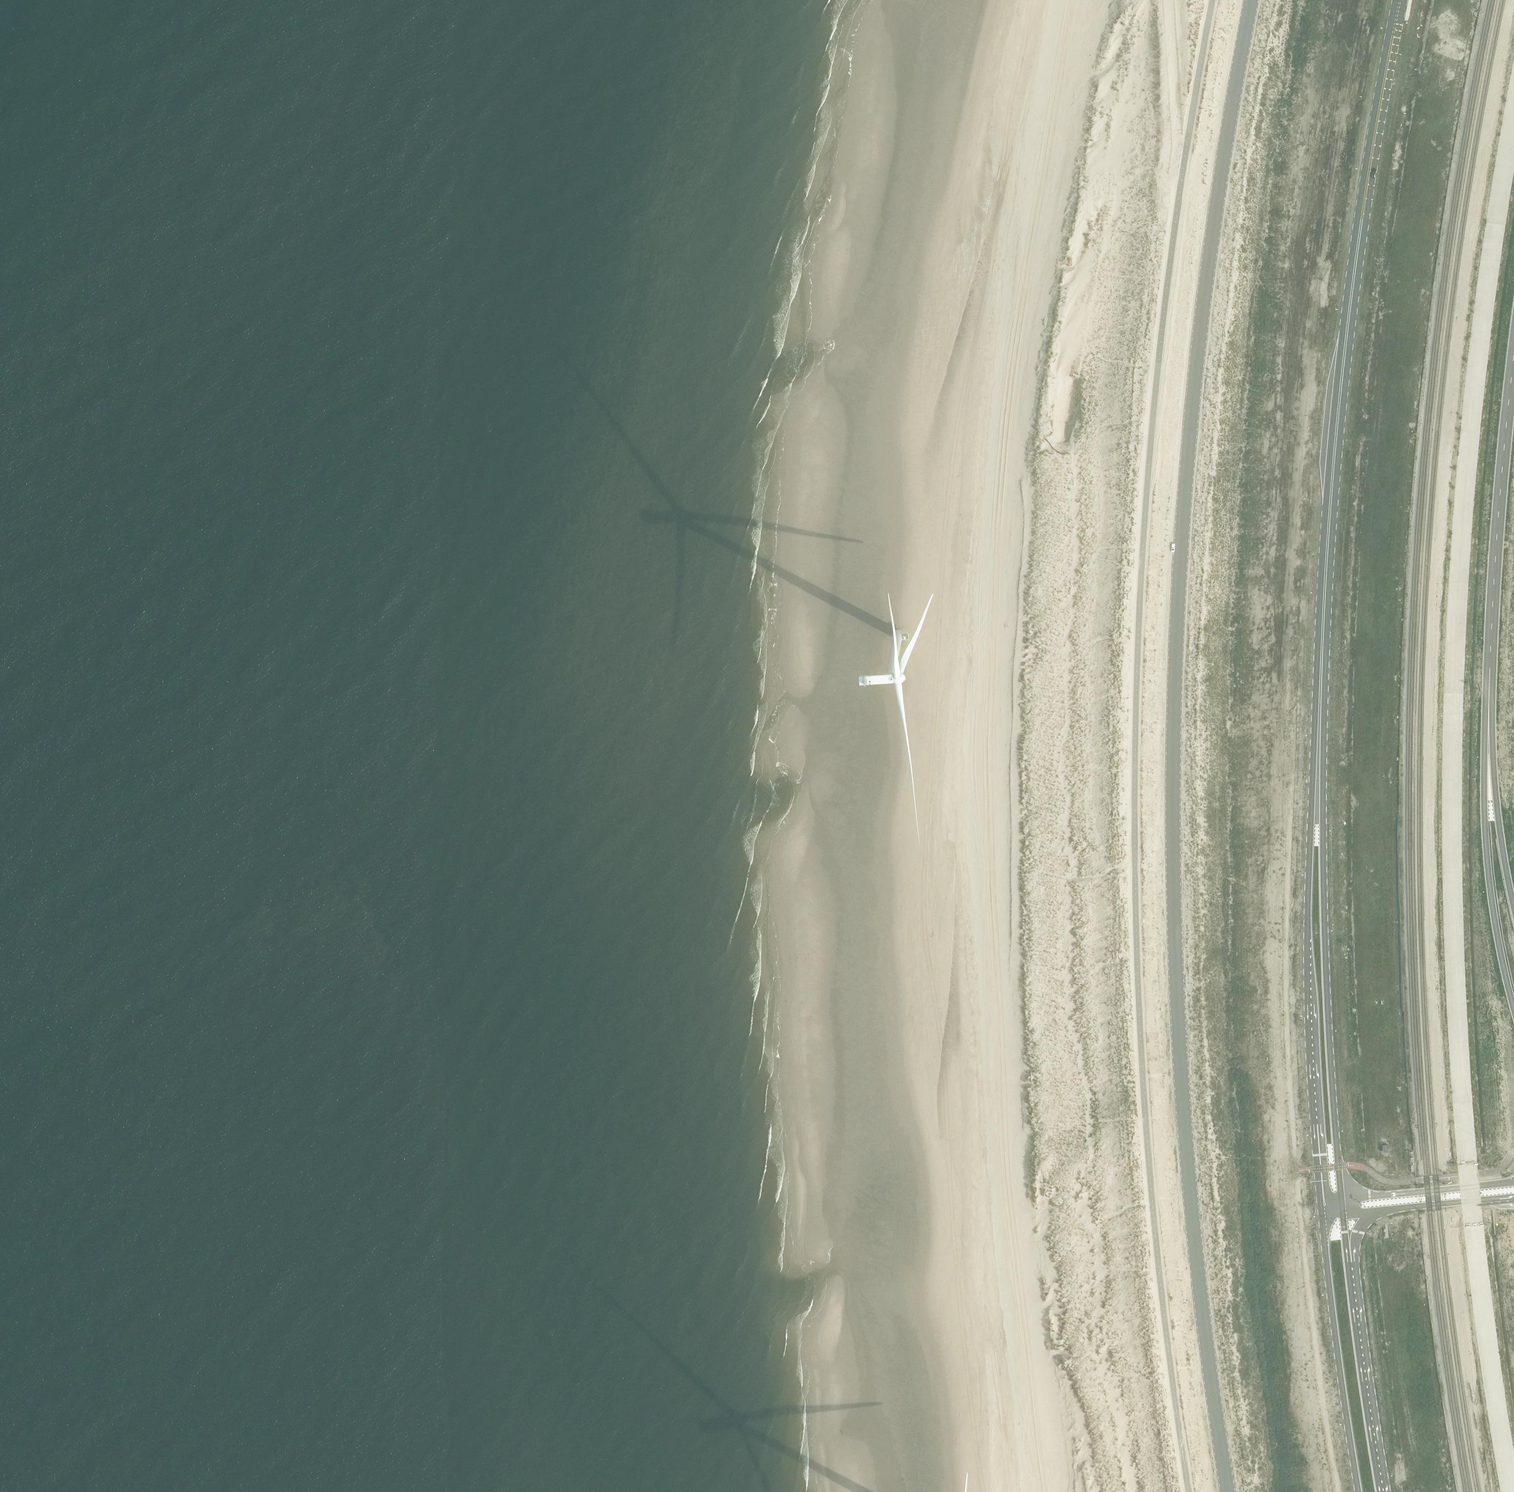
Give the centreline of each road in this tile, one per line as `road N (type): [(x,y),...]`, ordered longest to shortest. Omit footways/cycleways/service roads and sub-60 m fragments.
road 1 (unclassified): [(1254,0),(1184,448),(1173,732),(1177,1013),(1225,1491)]
road 2 (secondary): [(1400,0),(1343,358),(1318,758)]
road 3 (secondary): [(1318,758),(1307,1018),(1321,1209)]
road 4 (secondary): [(1341,1199),(1318,758)]
road 5 (unclassified): [(1488,757),(1493,579),(1513,347)]
road 6 (secondary): [(1321,1209),(1345,1491)]
road 7 (unclassified): [(1488,757),(1488,876),(1513,1010)]
road 8 (secondary): [(1380,1491),(1347,1261)]
road 9 (unclassified): [(1513,1181),(1341,1199)]
road 10 (unclassified): [(1513,909),(1488,757)]
road 11 (unclassified): [(1381,1210),(1513,1196)]

